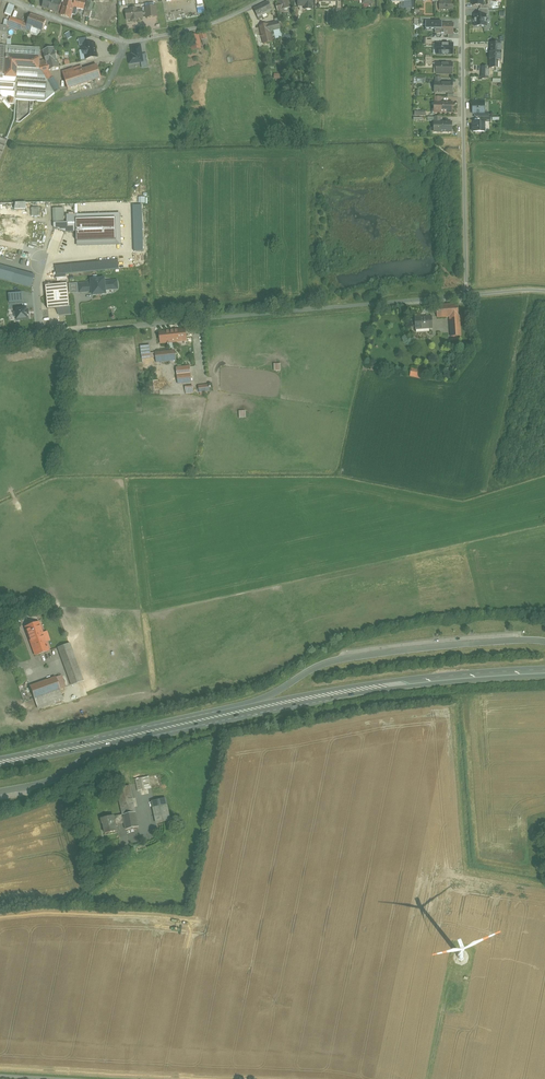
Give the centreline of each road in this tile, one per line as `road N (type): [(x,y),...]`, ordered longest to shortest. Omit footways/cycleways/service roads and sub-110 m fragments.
road 1 (trunk): [(544,670),(355,689),(0,762)]
road 2 (unclassified): [(467,296),(40,335)]
road 3 (residential): [(463,0),(467,296)]
road 4 (residential): [(264,0),(213,23),(126,43),(13,0)]
road 5 (unclassified): [(0,909),(84,899),(133,839)]

